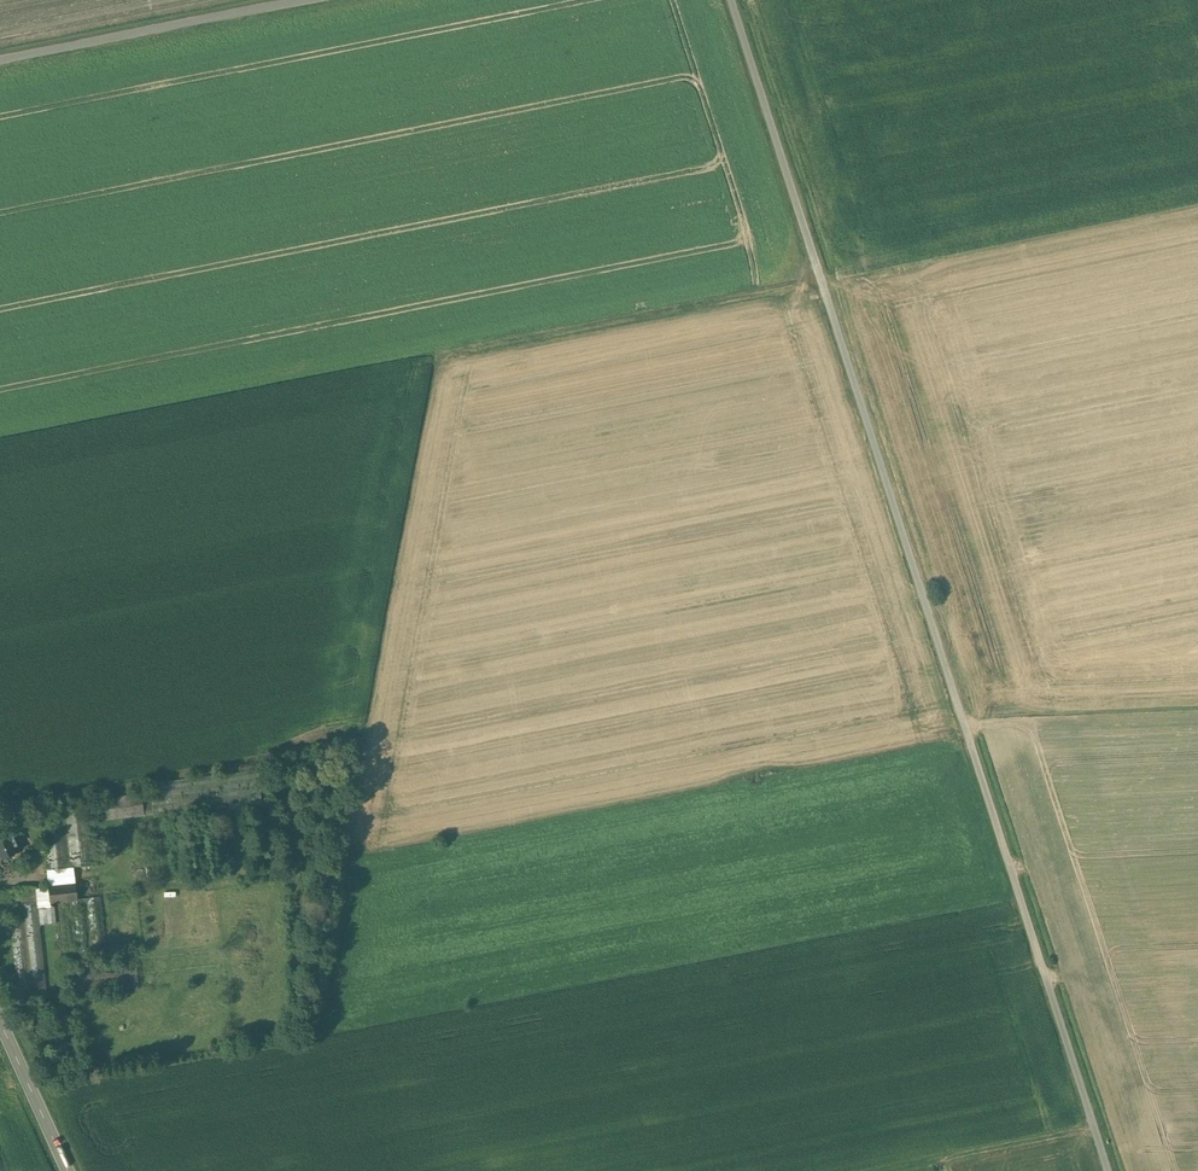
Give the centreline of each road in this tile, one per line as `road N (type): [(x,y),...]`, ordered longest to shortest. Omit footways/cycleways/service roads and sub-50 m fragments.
road 1 (unclassified): [(1108,1170),(731,0)]
road 2 (unclassified): [(302,0),(0,60)]
road 3 (track): [(917,579),(968,582),(1138,640)]
road 4 (secondary): [(0,1021),(68,1170)]

